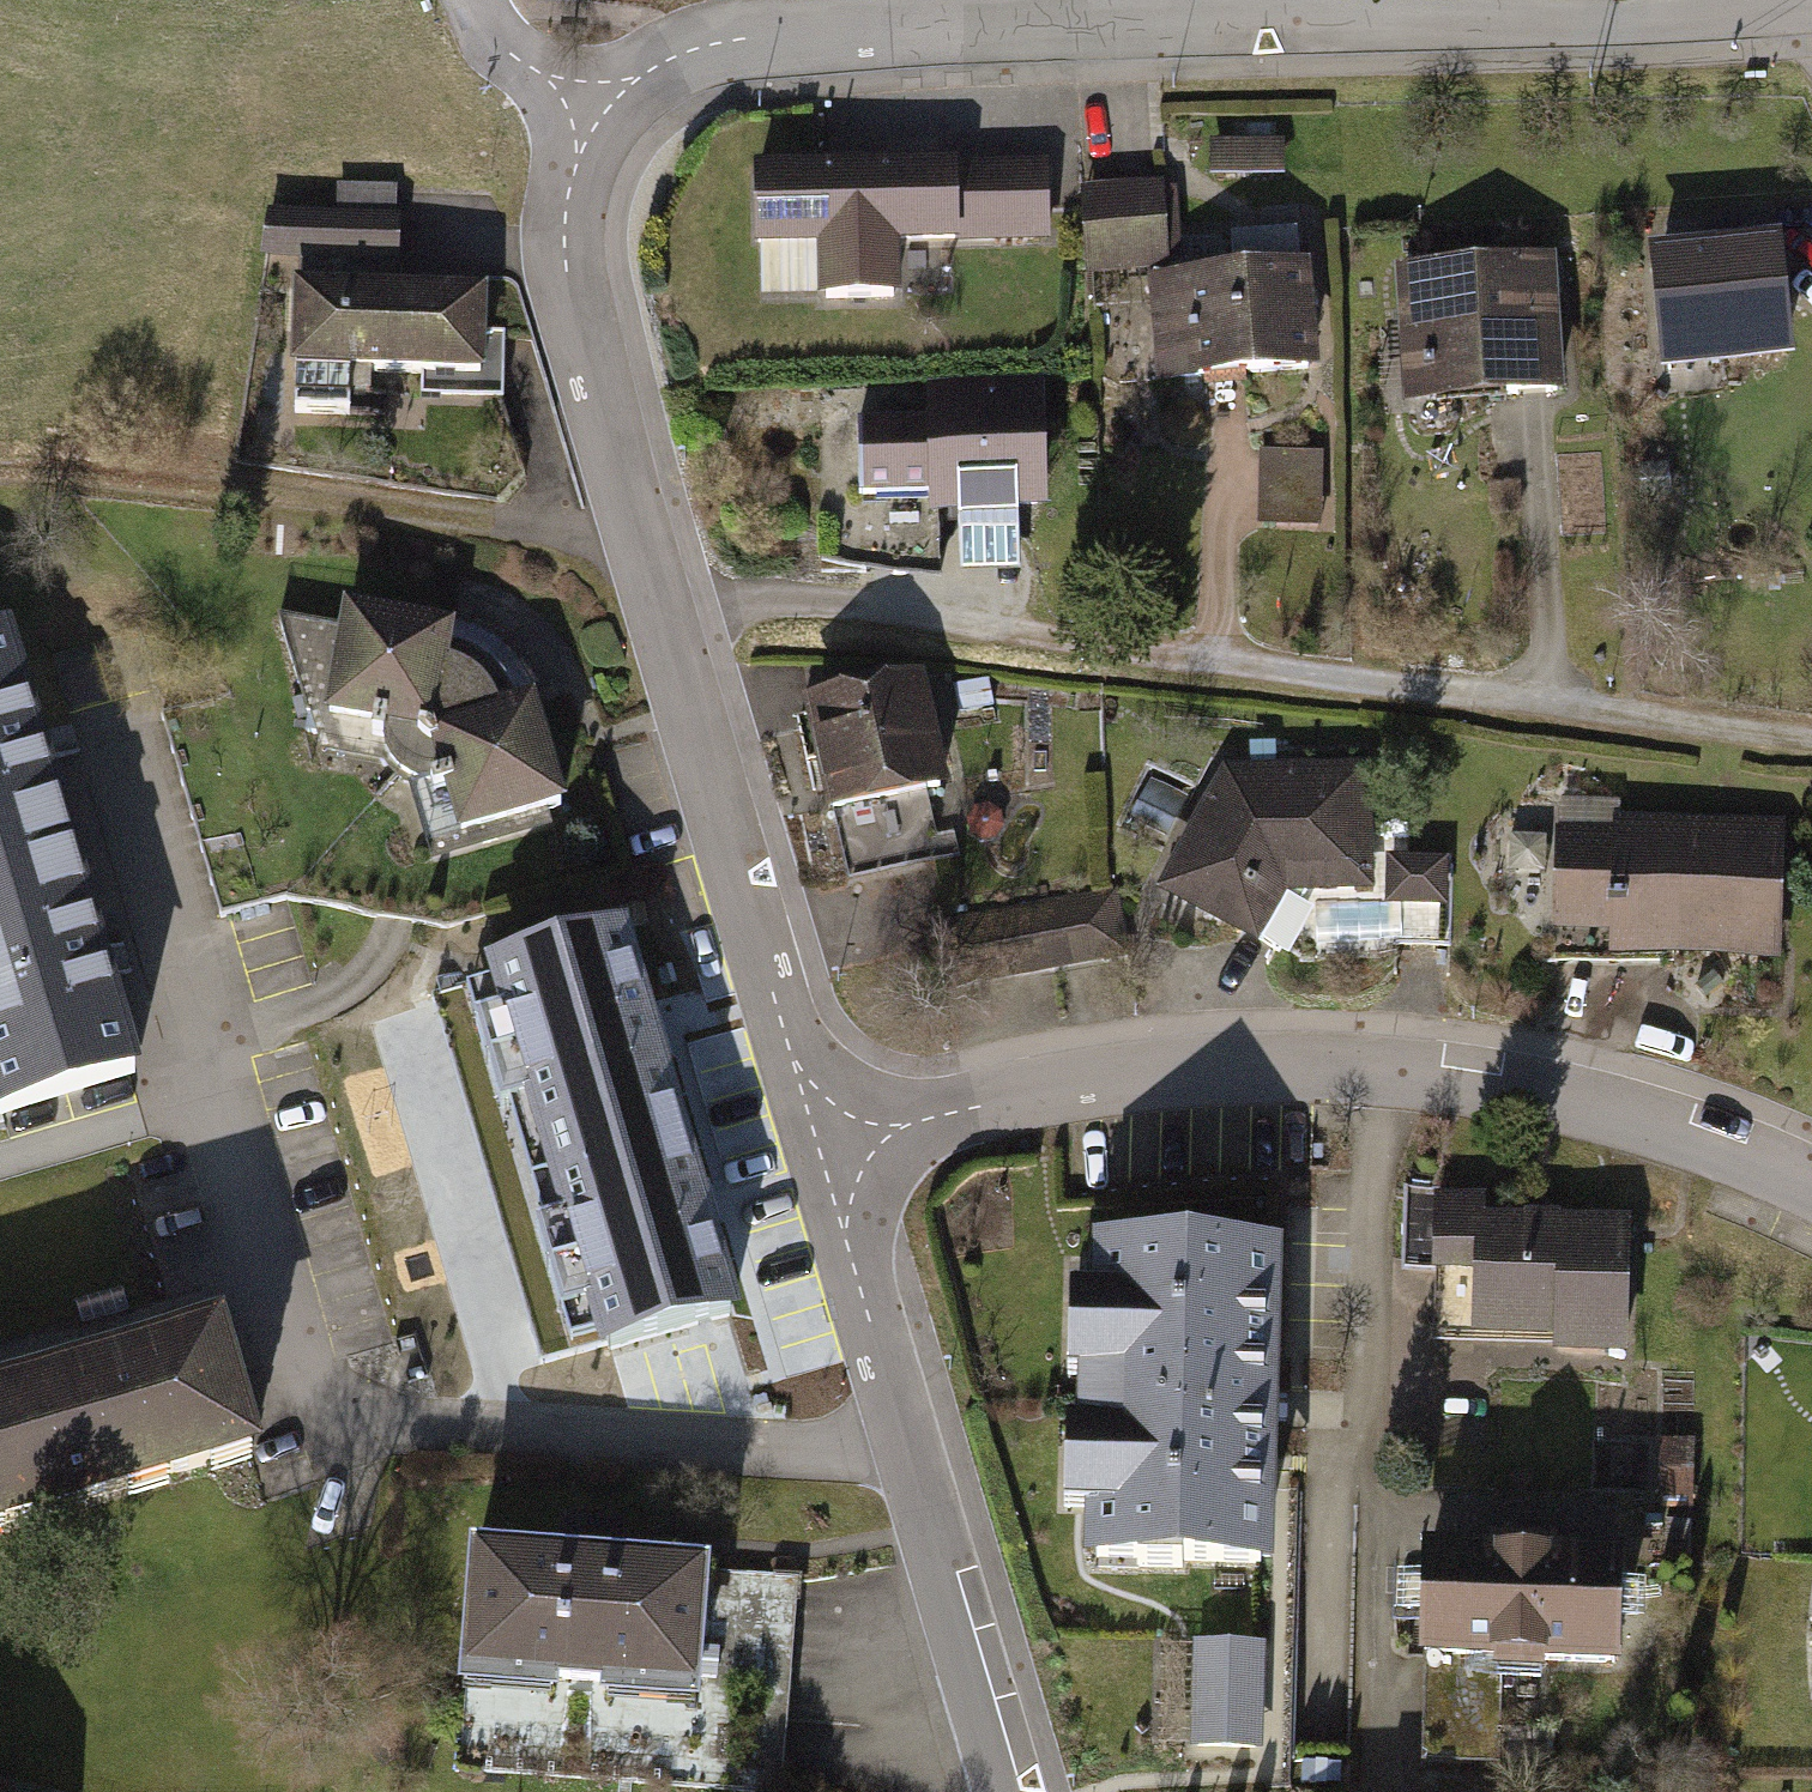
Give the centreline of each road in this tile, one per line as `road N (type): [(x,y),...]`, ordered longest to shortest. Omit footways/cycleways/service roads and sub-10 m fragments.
road 1 (residential): [(1811,17),(752,42),(574,104)]
road 2 (residential): [(910,1448),(364,1414),(303,1370),(131,781)]
road 3 (residential): [(1811,1182),(1634,1115),(1524,1087),(1310,1063),(1072,1088),(812,1147)]
road 4 (unclassified): [(1811,737),(976,627)]
road 5 (track): [(648,564),(454,514),(335,496),(82,470),(0,470)]
road 6 (residential): [(812,1147),(648,564)]
road 7 (residential): [(648,564),(549,193),(574,104)]
road 8 (residential): [(1017,1791),(910,1448)]
road 9 (residential): [(976,627),(648,564)]
road 10 (residential): [(910,1448),(812,1147)]
road 11 (residential): [(574,104),(488,37),(473,0)]

